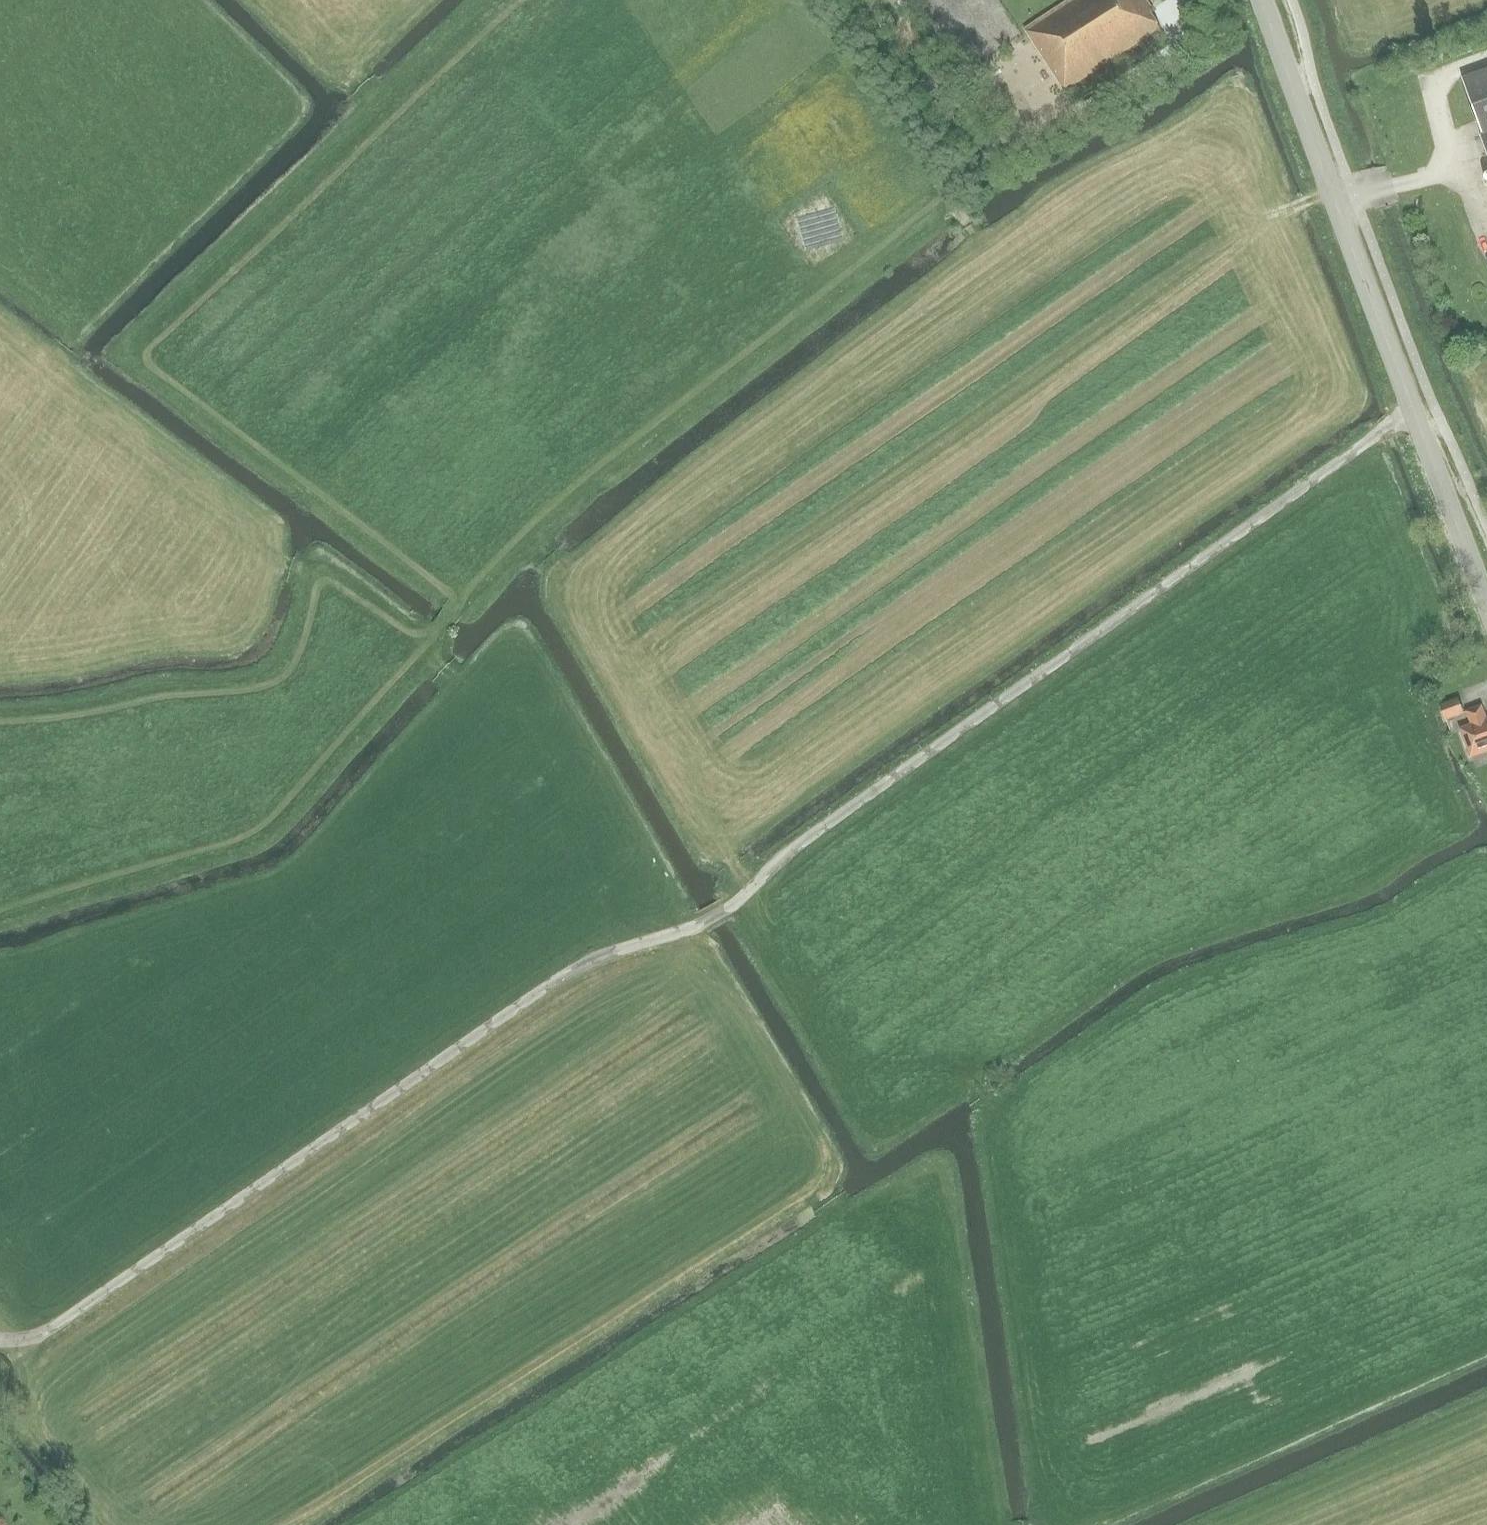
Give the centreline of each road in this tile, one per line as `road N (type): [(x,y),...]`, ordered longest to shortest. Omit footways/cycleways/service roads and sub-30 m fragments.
road 1 (secondary): [(1486,604),(1262,0)]

